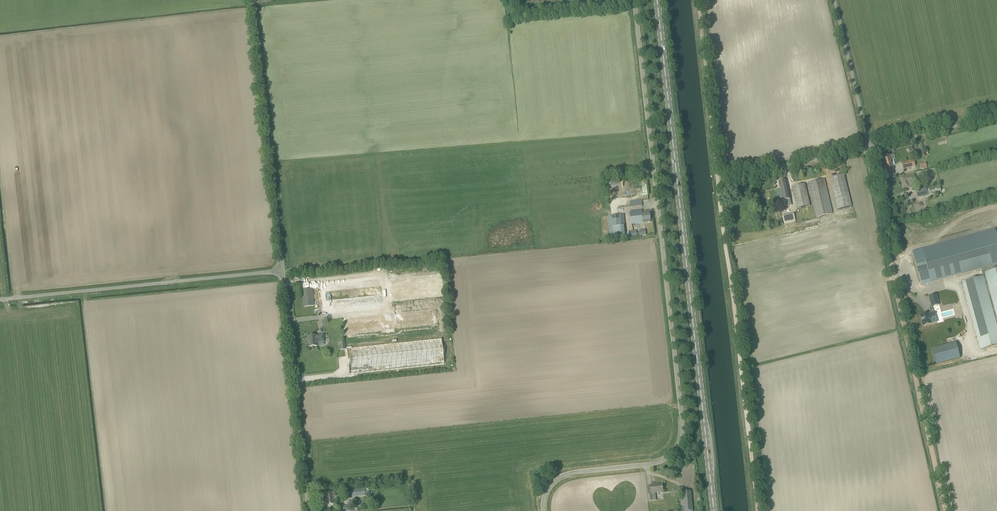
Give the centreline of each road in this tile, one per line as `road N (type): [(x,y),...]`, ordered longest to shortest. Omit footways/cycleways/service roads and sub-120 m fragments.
road 1 (unclassified): [(543,510),(563,477),(667,460),(683,434),(635,0)]
road 2 (track): [(757,510),(699,0)]
road 3 (primary): [(714,510),(658,0)]
road 4 (unclassified): [(0,299),(282,272)]
road 5 (unclassified): [(282,272),(253,0)]
road 6 (track): [(895,275),(950,510)]
road 7 (unclassified): [(309,510),(282,272)]
road 8 (unclassified): [(720,184),(869,148)]
road 9 (unclassified): [(869,148),(834,0)]
road 10 (unclassified): [(869,148),(996,116)]
road 11 (unclassified): [(895,275),(869,148)]

